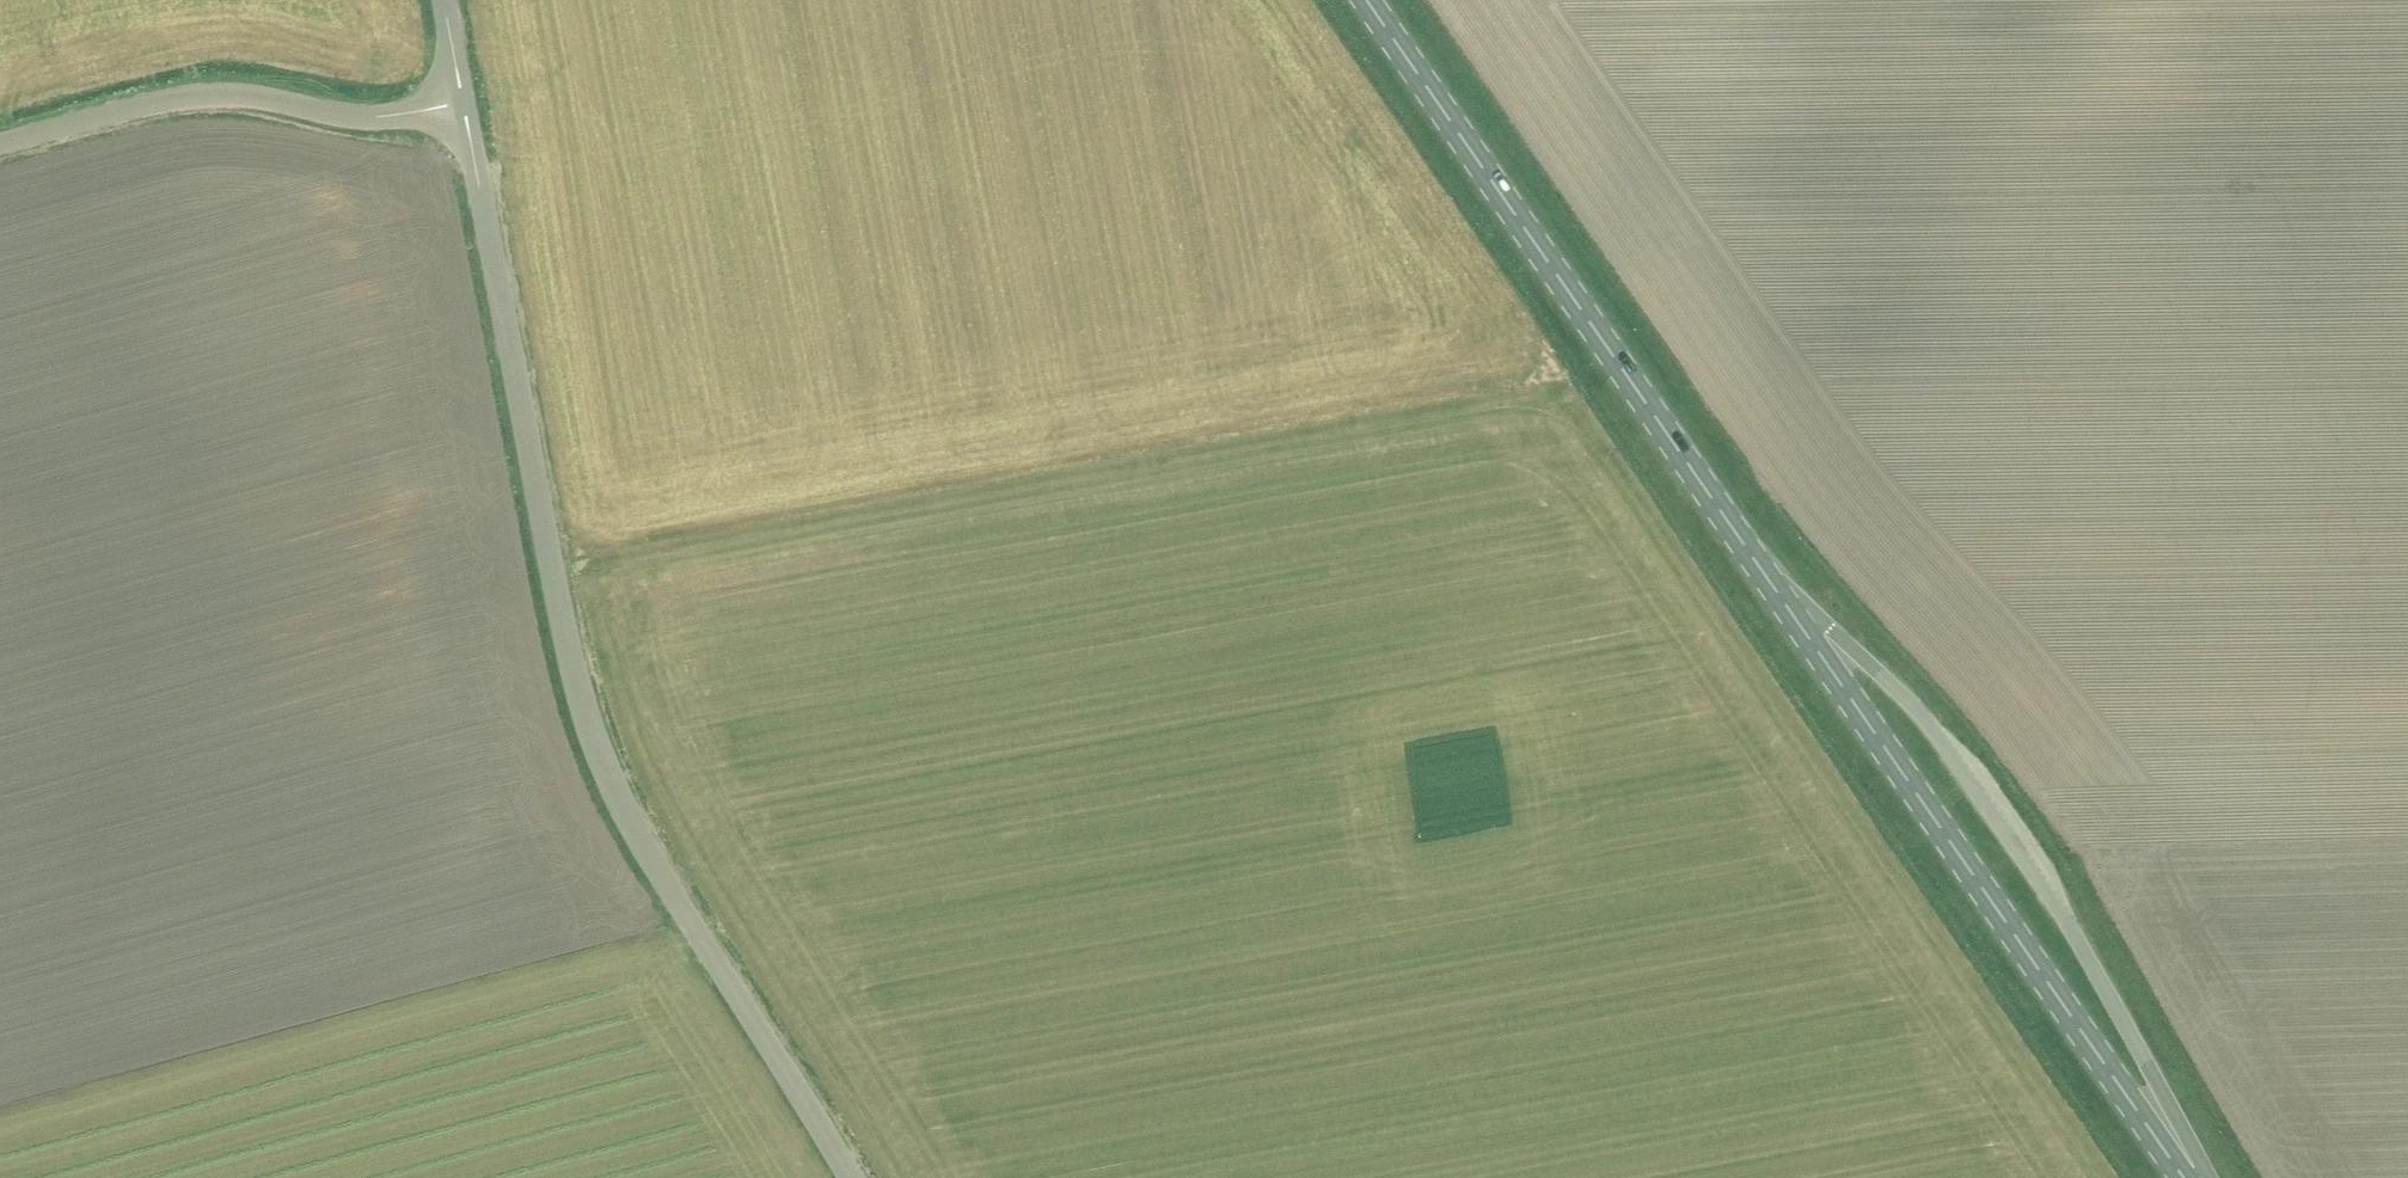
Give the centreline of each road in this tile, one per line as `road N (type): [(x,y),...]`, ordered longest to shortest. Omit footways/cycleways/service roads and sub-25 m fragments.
road 1 (secondary): [(2186,1177),(1373,0)]
road 2 (unclassified): [(854,1177),(777,1036),(633,815),(572,662),(465,100)]
road 3 (unclassified): [(0,136),(197,89),(407,107),(465,100)]

